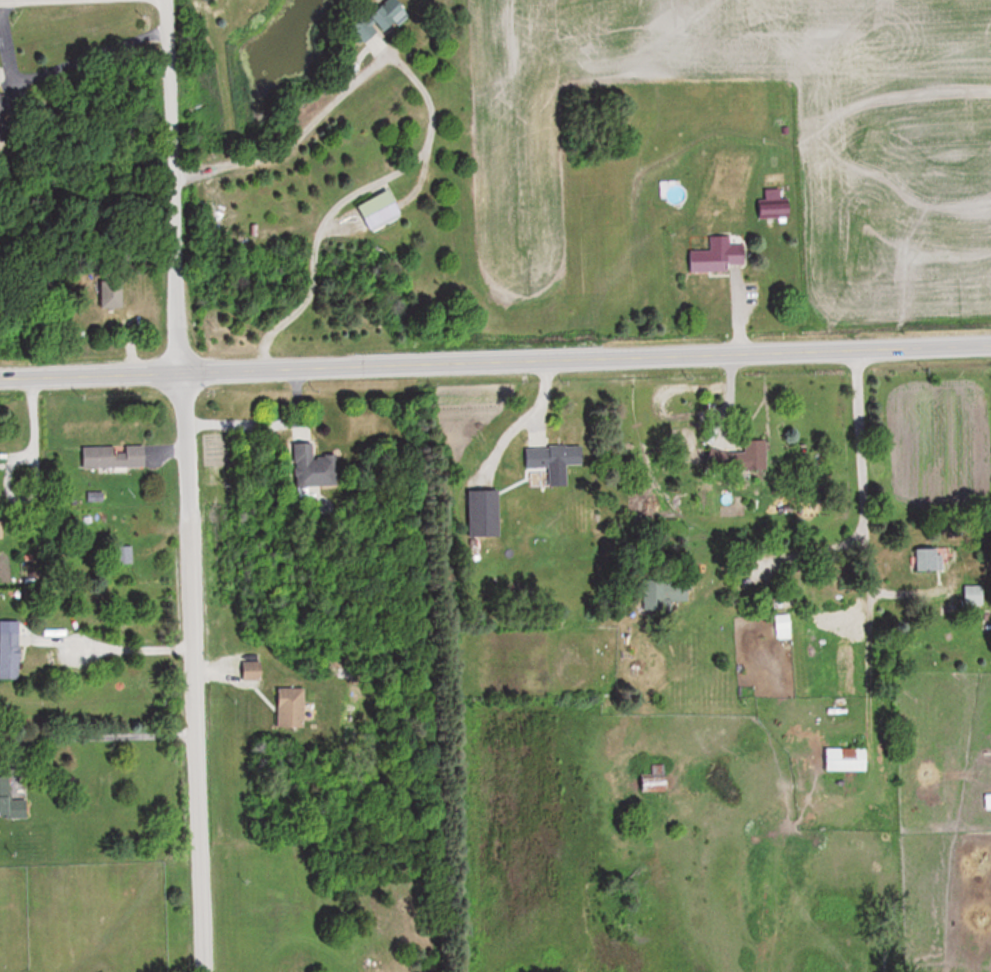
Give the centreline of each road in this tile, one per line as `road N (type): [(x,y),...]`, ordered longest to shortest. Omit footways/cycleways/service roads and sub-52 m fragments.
road 1 (residential): [(0,377),(990,345)]
road 2 (residential): [(198,971),(161,0)]

